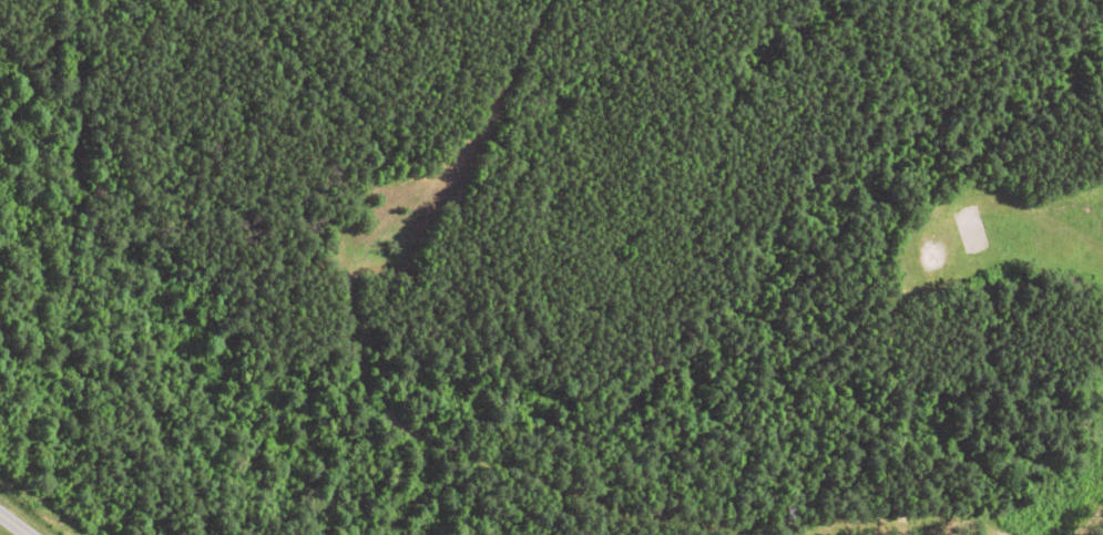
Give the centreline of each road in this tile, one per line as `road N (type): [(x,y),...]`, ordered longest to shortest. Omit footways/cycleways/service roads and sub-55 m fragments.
road 1 (track): [(1102,369),(1008,310),(796,337)]

